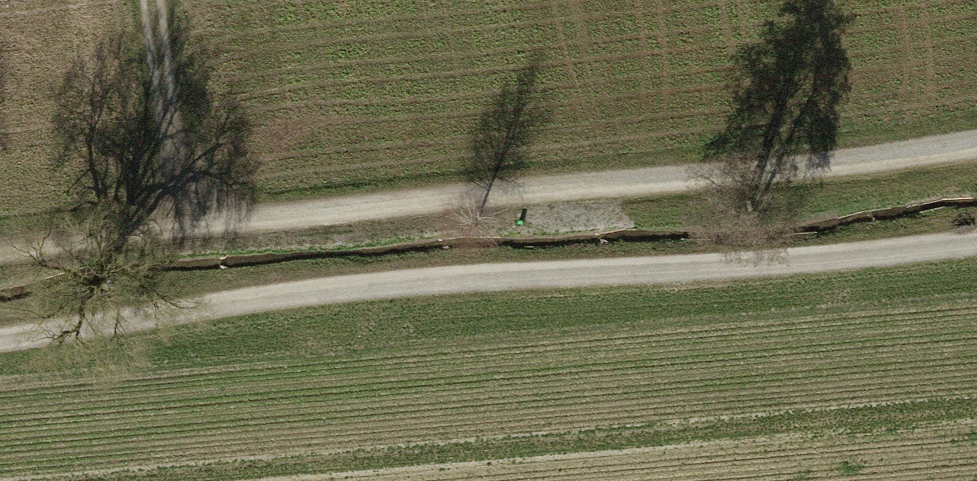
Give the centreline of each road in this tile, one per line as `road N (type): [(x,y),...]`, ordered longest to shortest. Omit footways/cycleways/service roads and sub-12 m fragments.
road 1 (track): [(976,145),(0,255)]
road 2 (track): [(0,341),(328,294),(976,245)]
road 3 (track): [(153,0),(183,230)]

